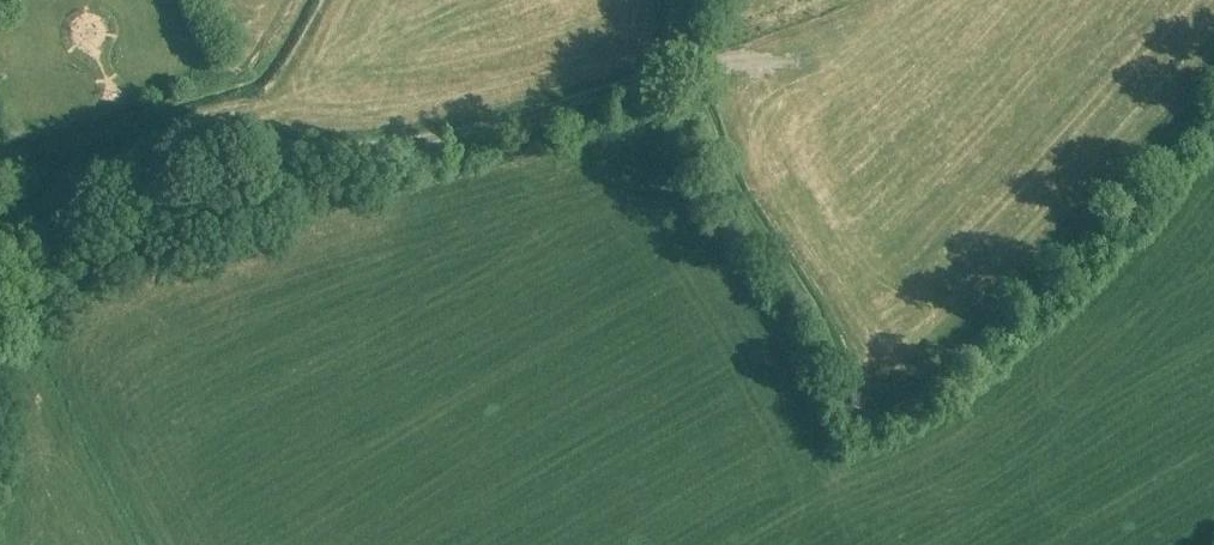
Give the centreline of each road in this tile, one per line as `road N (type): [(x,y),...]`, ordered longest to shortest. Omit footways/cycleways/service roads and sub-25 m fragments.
road 1 (track): [(1213,81),(1015,293),(928,370),(891,398),(872,402),(859,393),(811,301),(738,195),(693,76),(669,69)]
road 2 (unclassified): [(0,236),(81,176),(157,149),(227,138),(330,149),(417,142),(669,69)]

